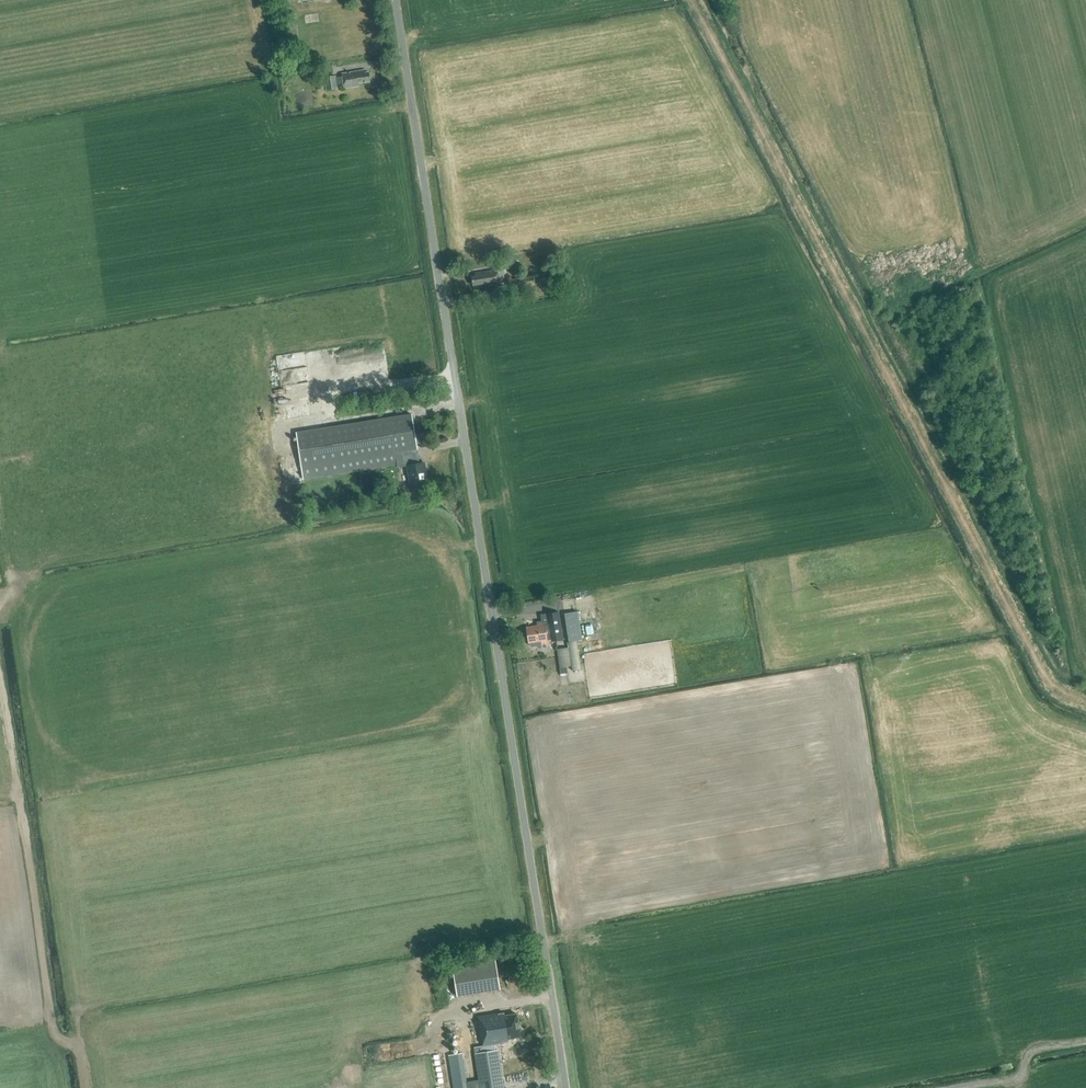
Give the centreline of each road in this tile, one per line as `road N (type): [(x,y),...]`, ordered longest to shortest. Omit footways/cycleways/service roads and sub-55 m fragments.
road 1 (unclassified): [(566,1087),(396,0)]

